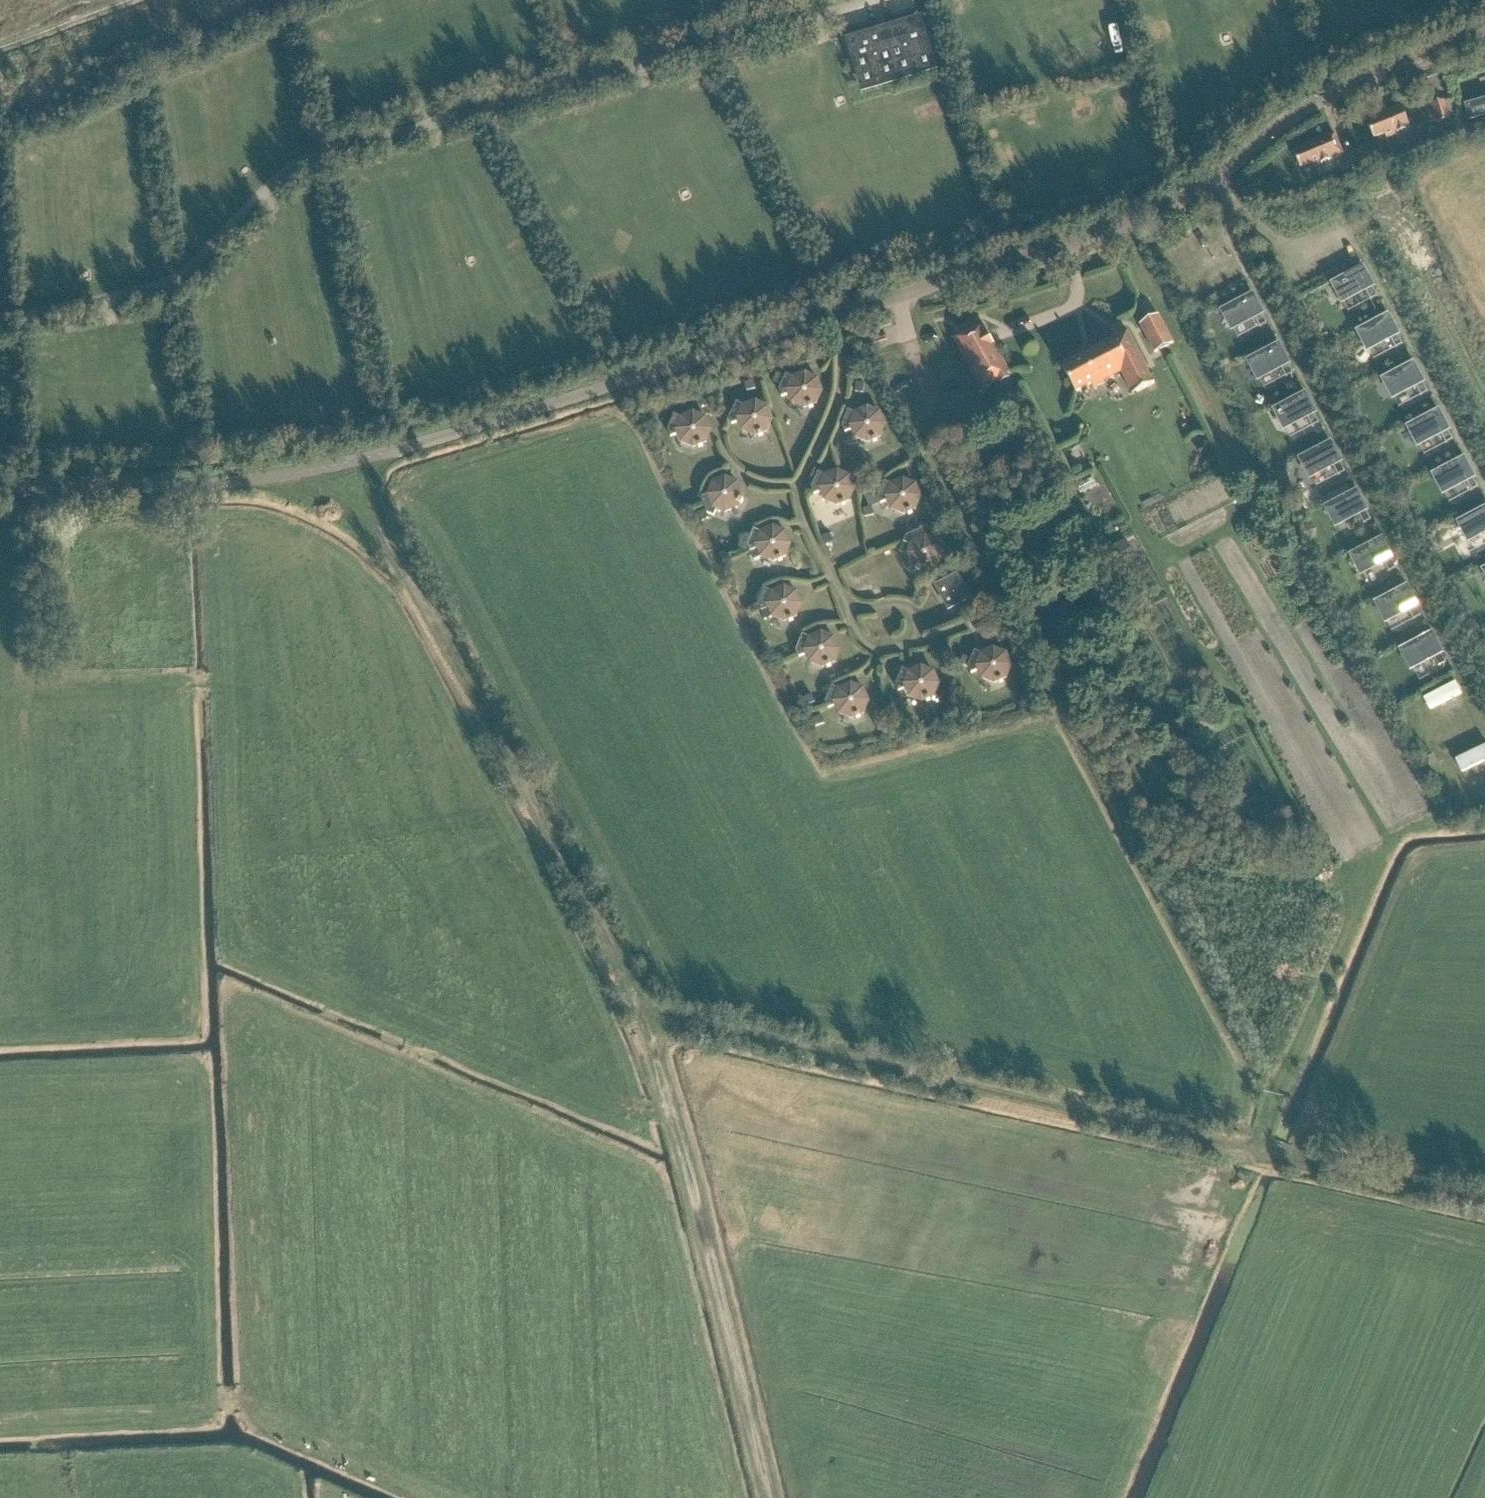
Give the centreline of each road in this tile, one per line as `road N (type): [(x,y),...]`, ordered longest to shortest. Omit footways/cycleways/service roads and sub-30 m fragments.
road 1 (unclassified): [(0,493),(274,478),(434,440),(1135,223),(1217,176),(1312,104),(1484,35)]
road 2 (track): [(1484,1203),(641,1020)]
road 3 (track): [(641,1020),(440,635),(338,464)]
road 4 (track): [(769,1497),(670,1092),(641,1020)]

